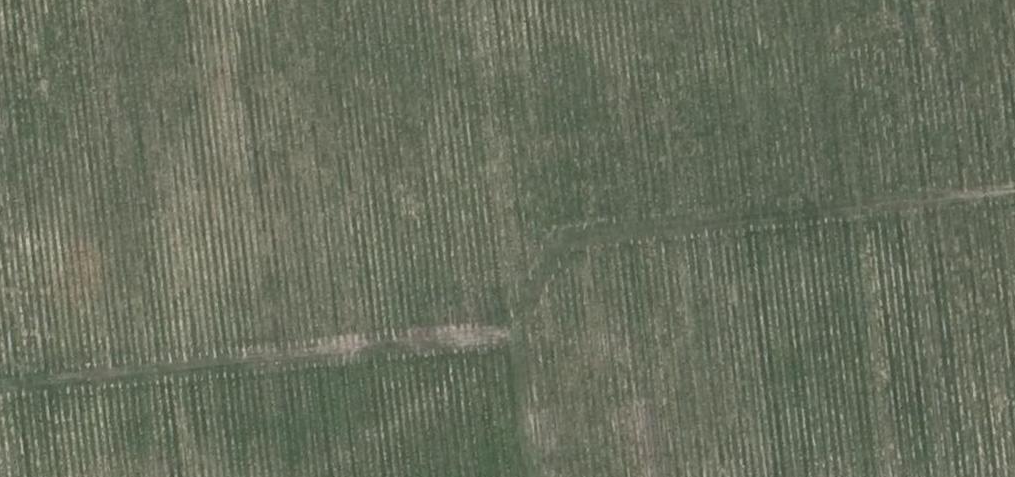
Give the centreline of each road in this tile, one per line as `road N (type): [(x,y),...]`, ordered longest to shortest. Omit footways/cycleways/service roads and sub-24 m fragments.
road 1 (track): [(0,388),(501,338),(559,245),(1014,183)]
road 2 (track): [(511,323),(527,476)]

